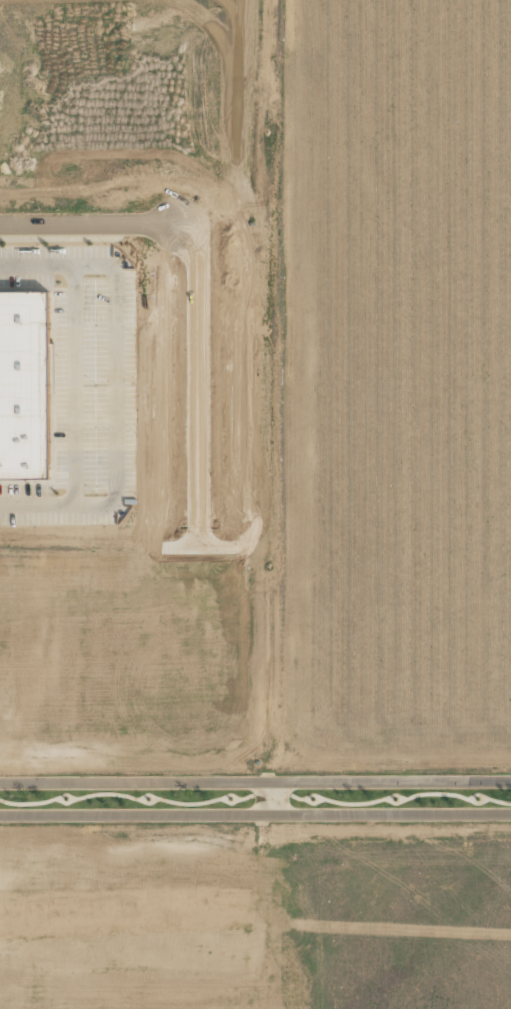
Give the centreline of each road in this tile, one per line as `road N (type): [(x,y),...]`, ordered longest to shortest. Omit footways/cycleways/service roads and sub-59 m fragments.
road 1 (residential): [(0,816),(510,813)]
road 2 (residential): [(510,782),(0,784)]

